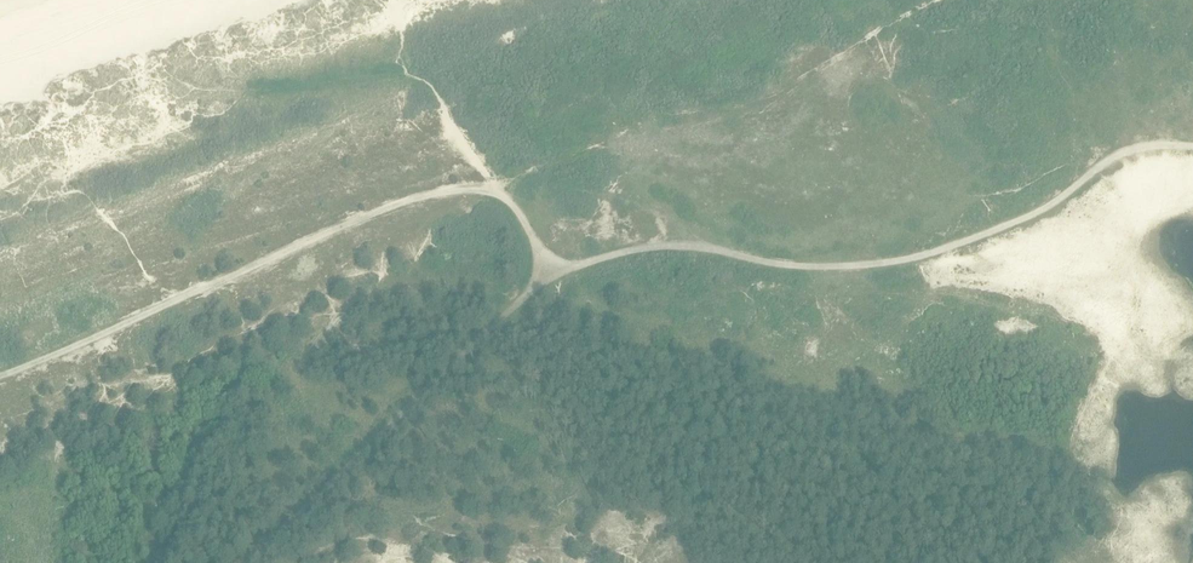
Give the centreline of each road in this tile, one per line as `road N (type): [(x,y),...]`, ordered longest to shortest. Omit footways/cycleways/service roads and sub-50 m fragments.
road 1 (track): [(1192,147),(1130,150),(1019,221),(878,260),(775,264),(691,243),(552,267)]
road 2 (track): [(503,188),(443,193),(326,227),(97,339),(0,375)]
road 3 (track): [(691,243),(632,203),(579,188),(503,188)]
road 4 (track): [(552,267),(418,395)]

